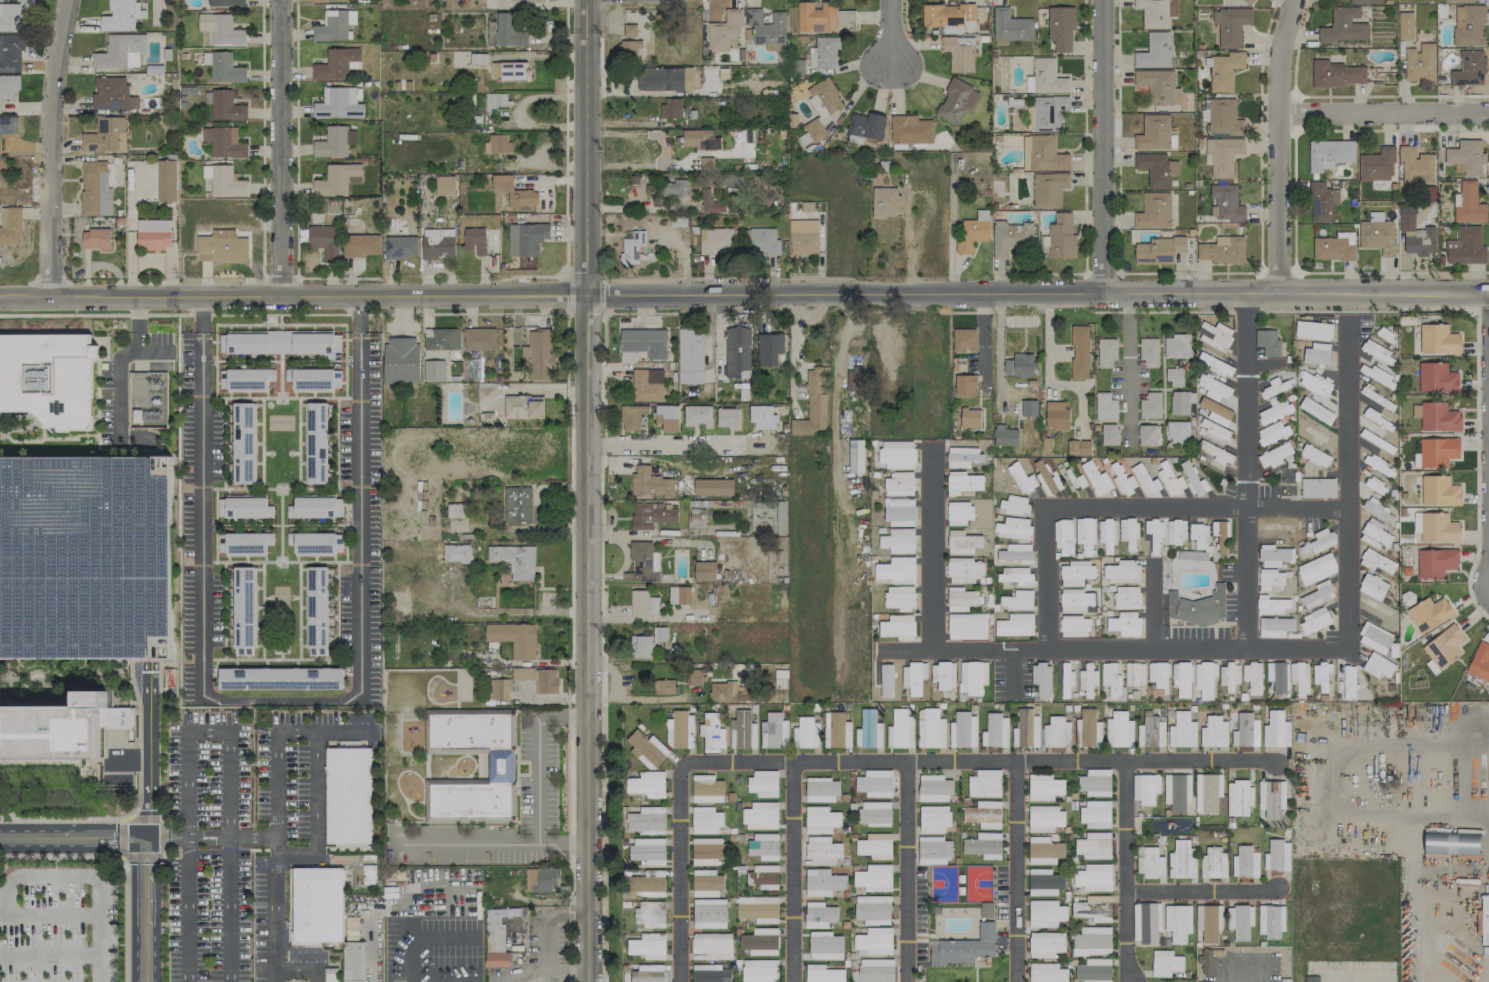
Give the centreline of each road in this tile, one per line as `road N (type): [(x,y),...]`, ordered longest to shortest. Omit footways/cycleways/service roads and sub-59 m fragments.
road 1 (tertiary): [(584,294),(1488,294)]
road 2 (tertiary): [(584,294),(588,981)]
road 3 (tertiary): [(21,295),(279,302),(584,294)]
road 4 (residential): [(279,0),(279,302)]
road 5 (residential): [(66,0),(50,85),(51,297)]
road 6 (residential): [(1101,0),(1100,296)]
road 7 (residential): [(1294,0),(1278,108),(1277,293)]
road 8 (tertiary): [(586,0),(584,294)]
road 9 (residential): [(1278,108),(1488,111)]
road 10 (residential): [(0,839),(145,836)]
road 11 (residential): [(145,836),(146,981)]

